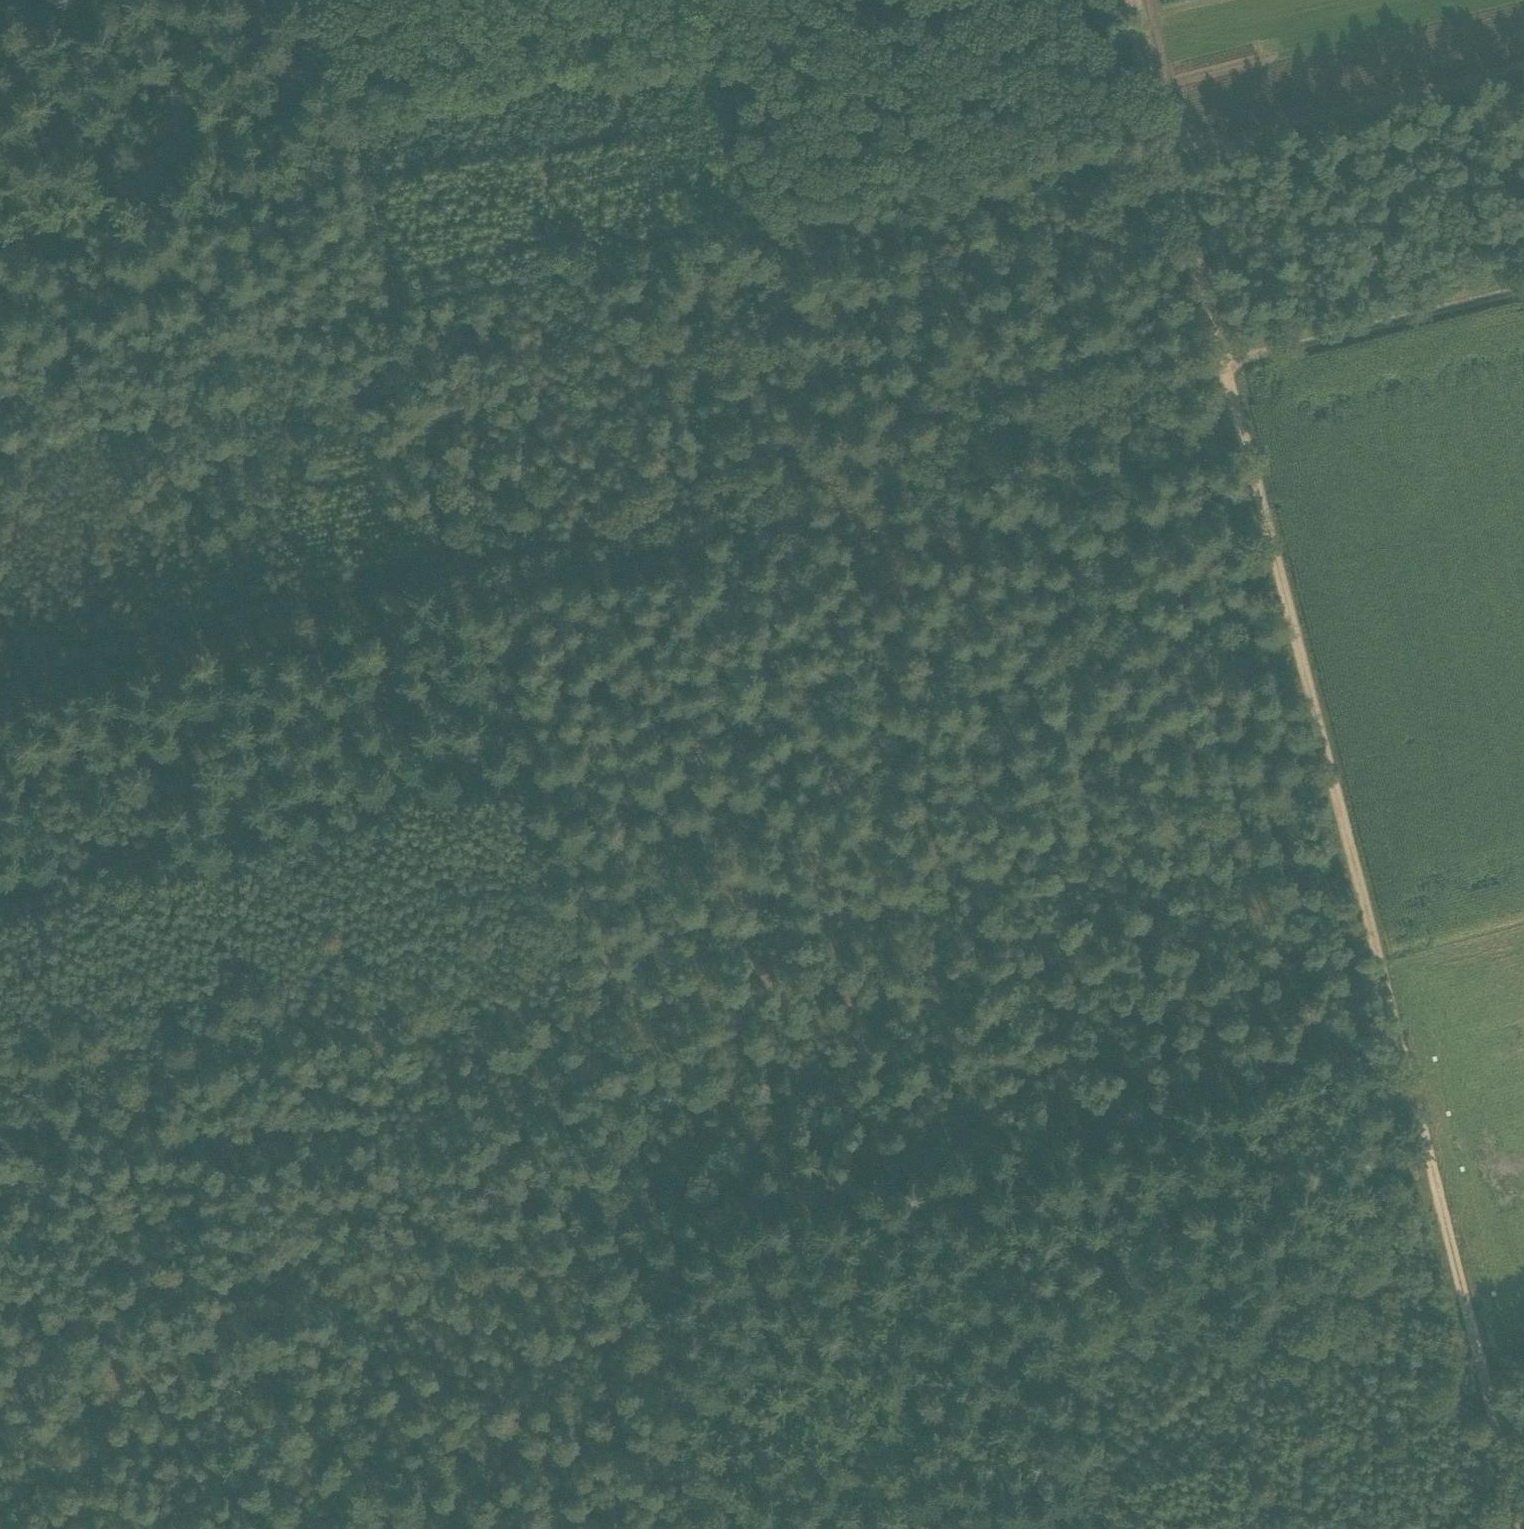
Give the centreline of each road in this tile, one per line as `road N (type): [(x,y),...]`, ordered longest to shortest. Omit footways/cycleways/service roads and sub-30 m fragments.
road 1 (track): [(323,0),(706,1528)]
road 2 (track): [(1523,1495),(1132,0)]
road 3 (track): [(0,683),(620,531),(1227,368)]
road 4 (track): [(1523,287),(1226,363)]

